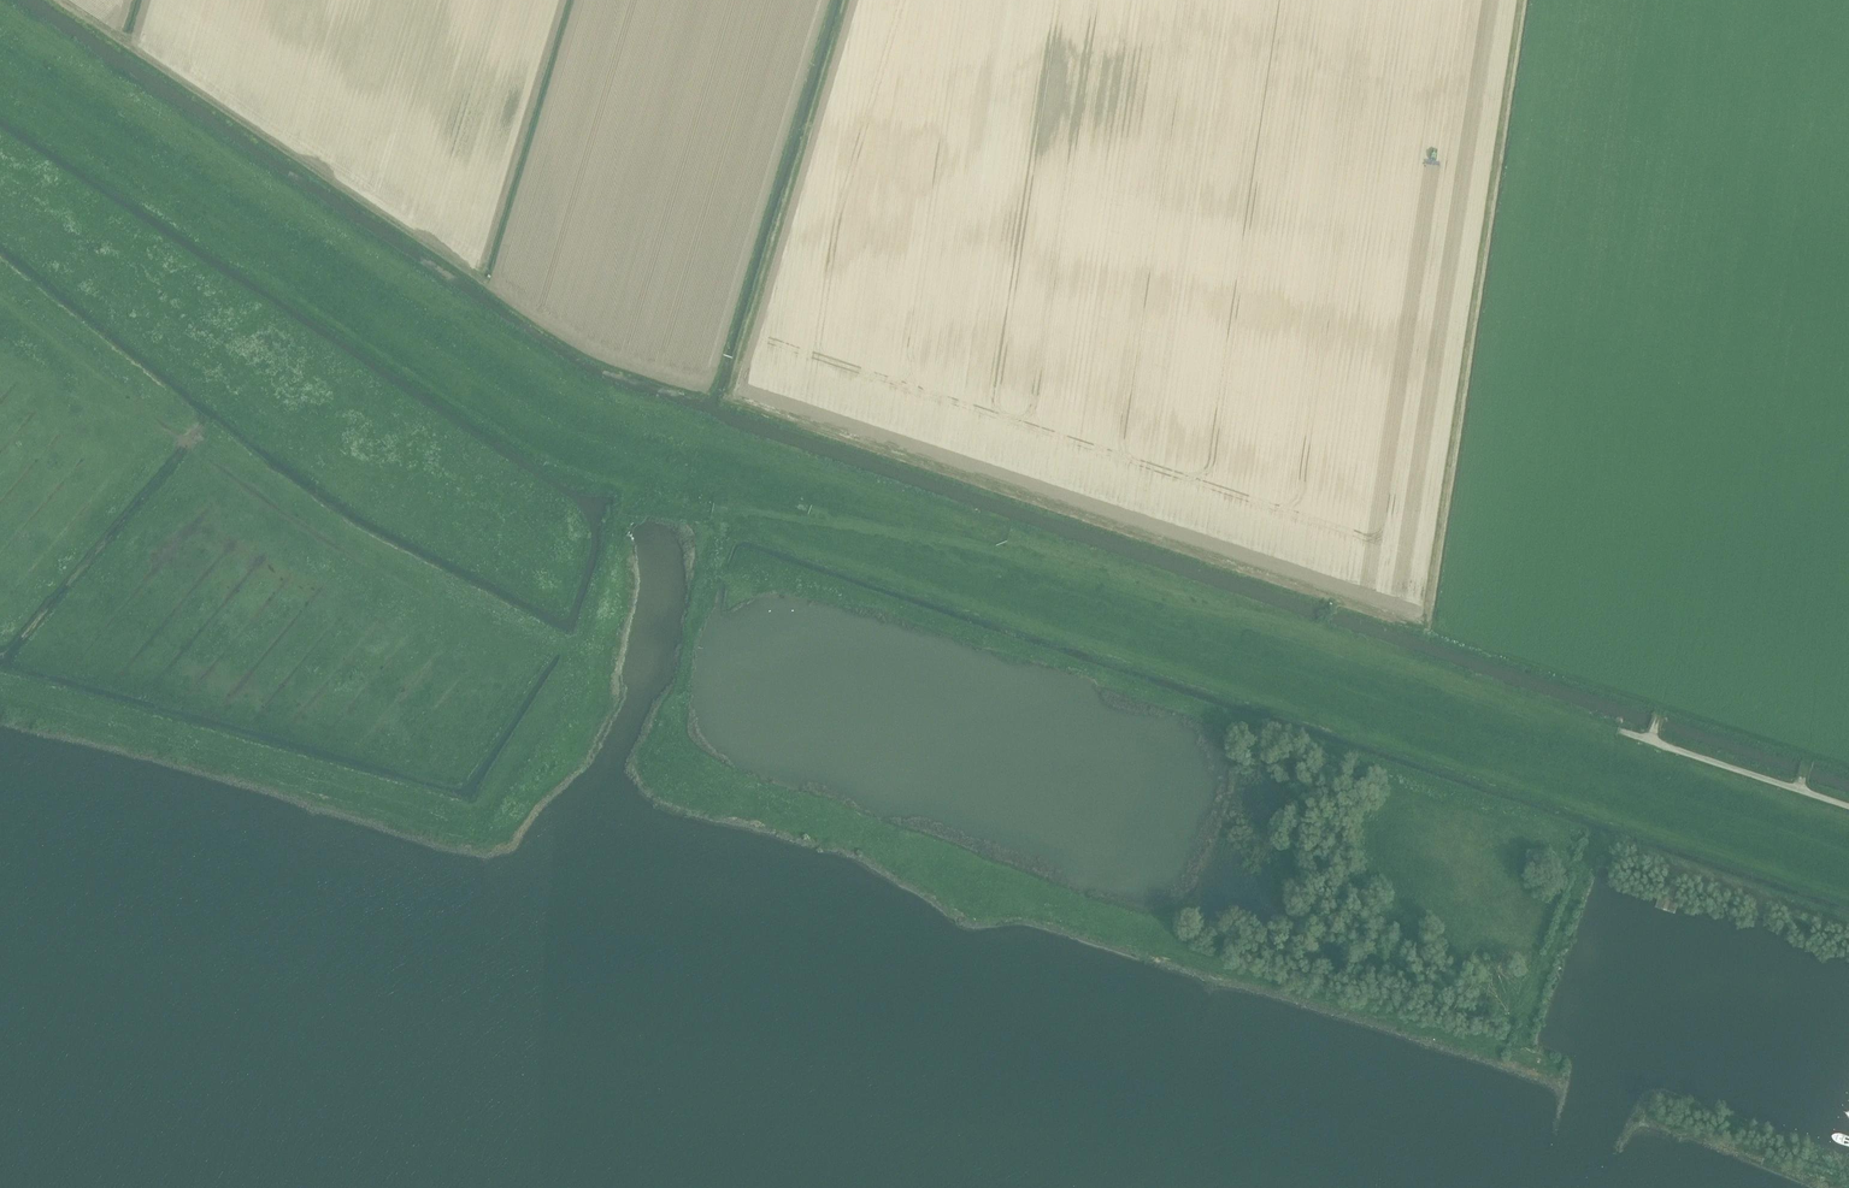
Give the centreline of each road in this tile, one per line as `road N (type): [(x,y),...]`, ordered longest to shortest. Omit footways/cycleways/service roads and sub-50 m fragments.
road 1 (track): [(1848,838),(985,547),(684,500),(574,468),(0,98)]
road 2 (unclassified): [(1848,806),(1619,732)]

